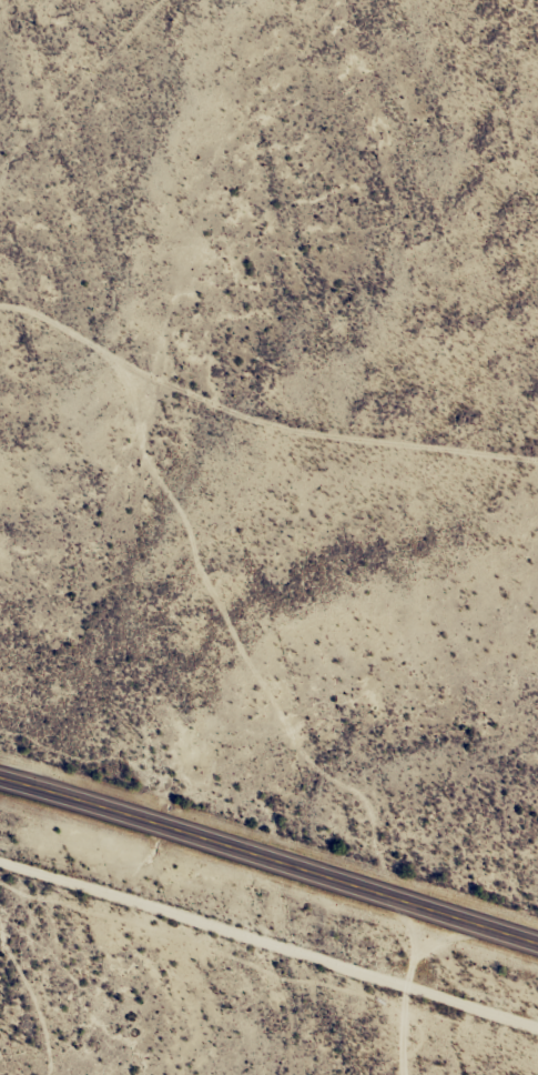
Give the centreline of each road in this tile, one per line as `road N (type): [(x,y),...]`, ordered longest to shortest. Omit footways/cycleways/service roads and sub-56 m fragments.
road 1 (trunk): [(537,943),(0,779)]

